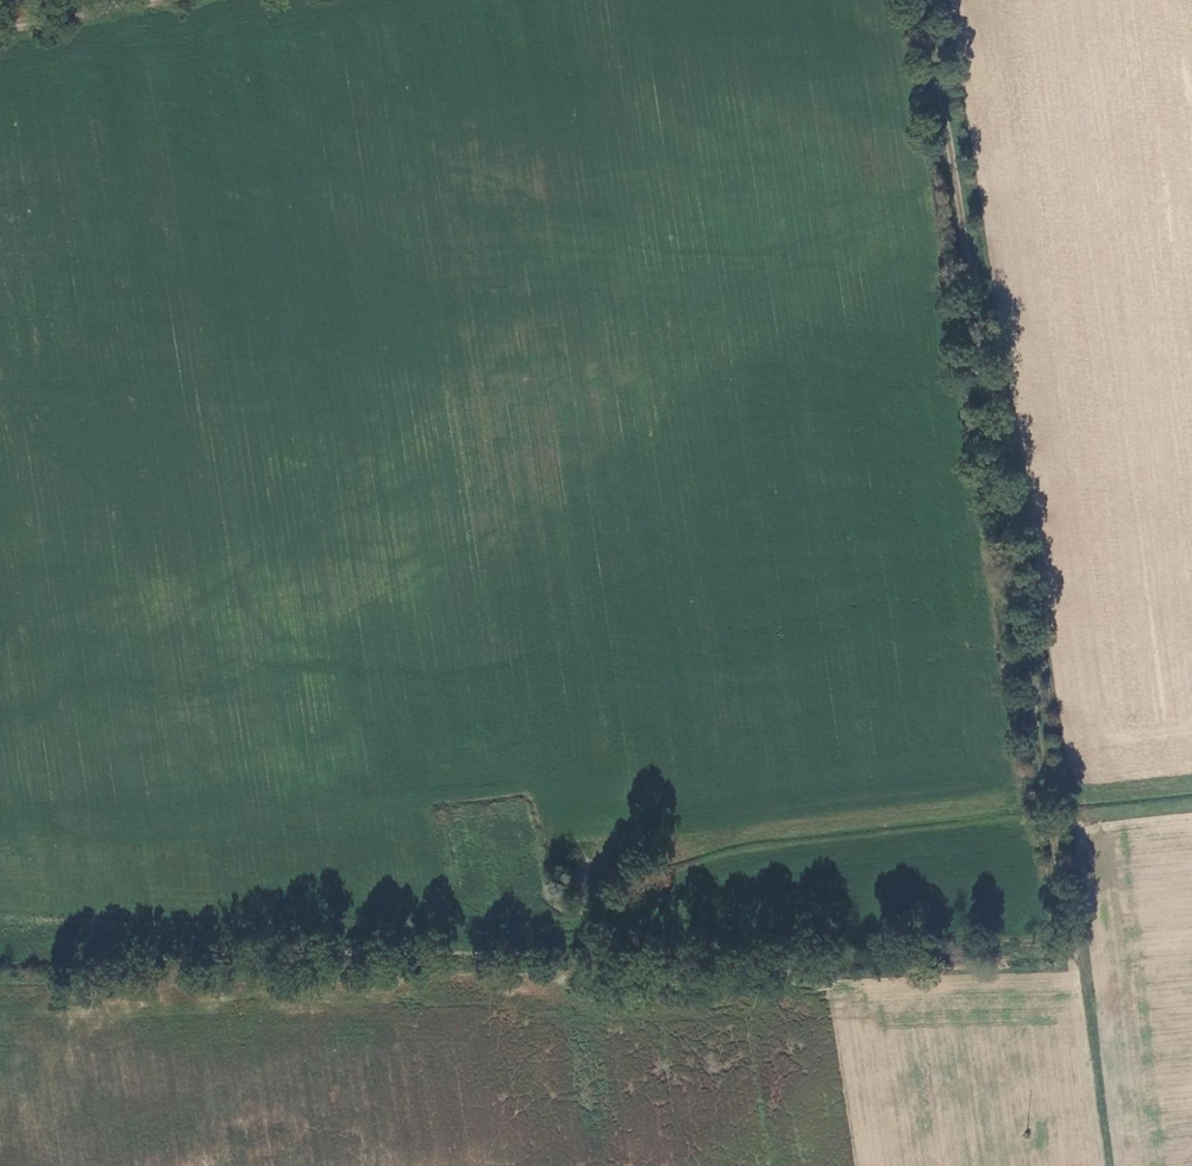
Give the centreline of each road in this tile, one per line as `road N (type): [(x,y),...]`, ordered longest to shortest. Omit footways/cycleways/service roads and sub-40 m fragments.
road 1 (track): [(924,0),(1118,1165)]
road 2 (track): [(0,28),(172,0)]

